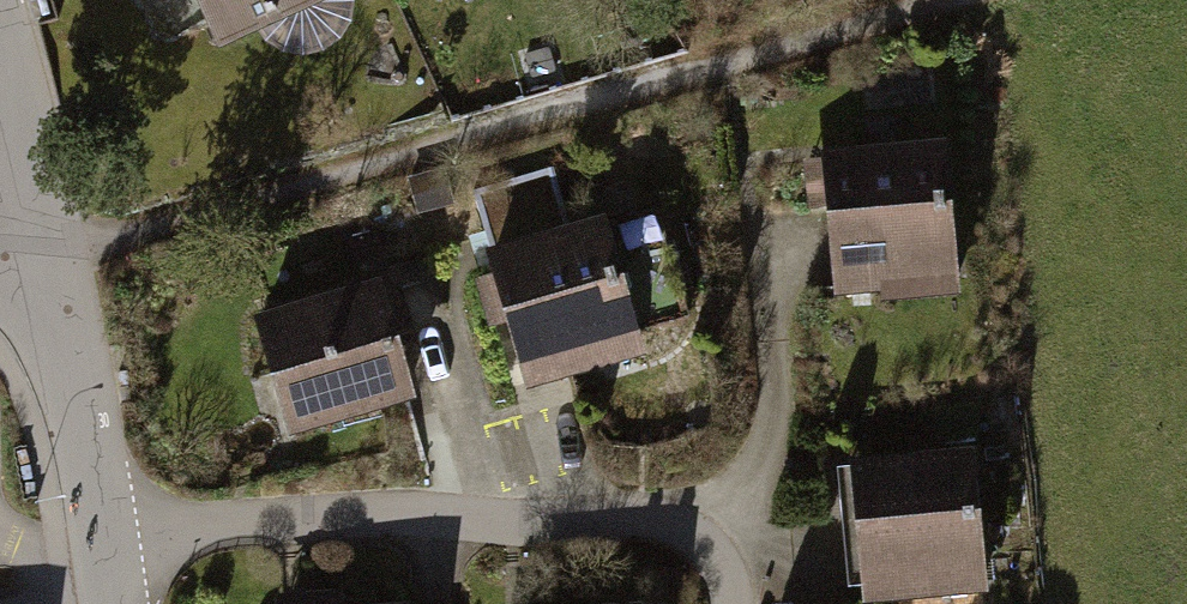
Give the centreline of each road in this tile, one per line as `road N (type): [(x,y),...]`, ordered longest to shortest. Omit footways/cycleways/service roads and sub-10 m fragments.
road 1 (track): [(960,0),(130,224),(40,237)]
road 2 (residential): [(736,603),(712,548),(664,526),(369,514),(100,541)]
road 3 (residential): [(40,237),(100,541)]
road 4 (residential): [(0,65),(40,237)]

